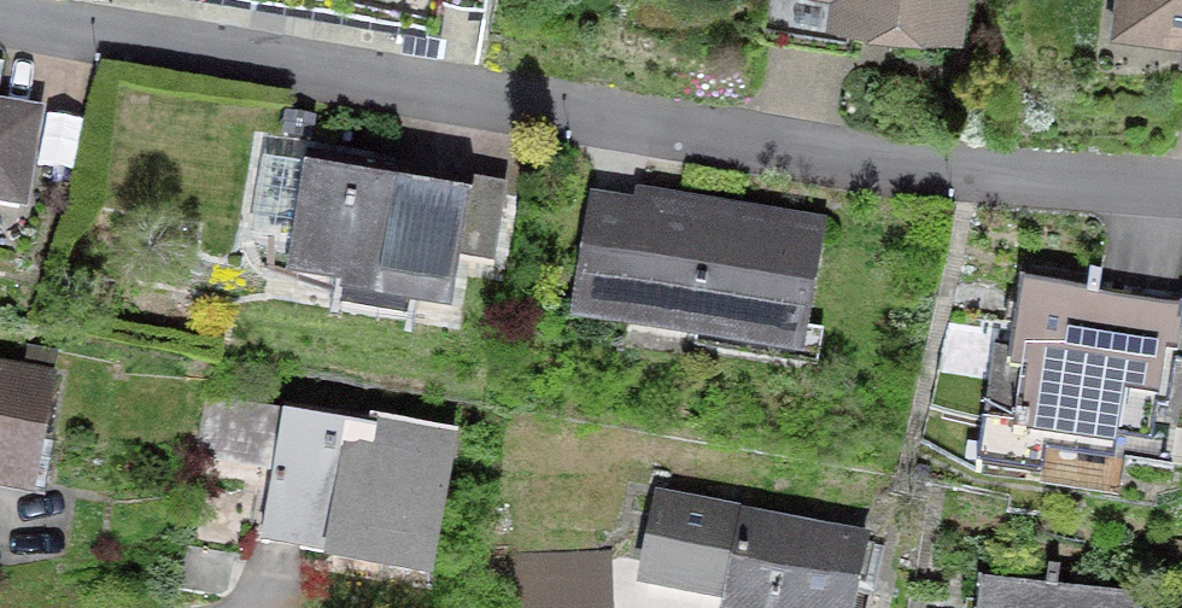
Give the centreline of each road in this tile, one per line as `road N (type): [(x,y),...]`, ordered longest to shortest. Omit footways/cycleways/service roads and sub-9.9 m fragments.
road 1 (residential): [(10,0),(189,27),(838,154),(1181,180)]

